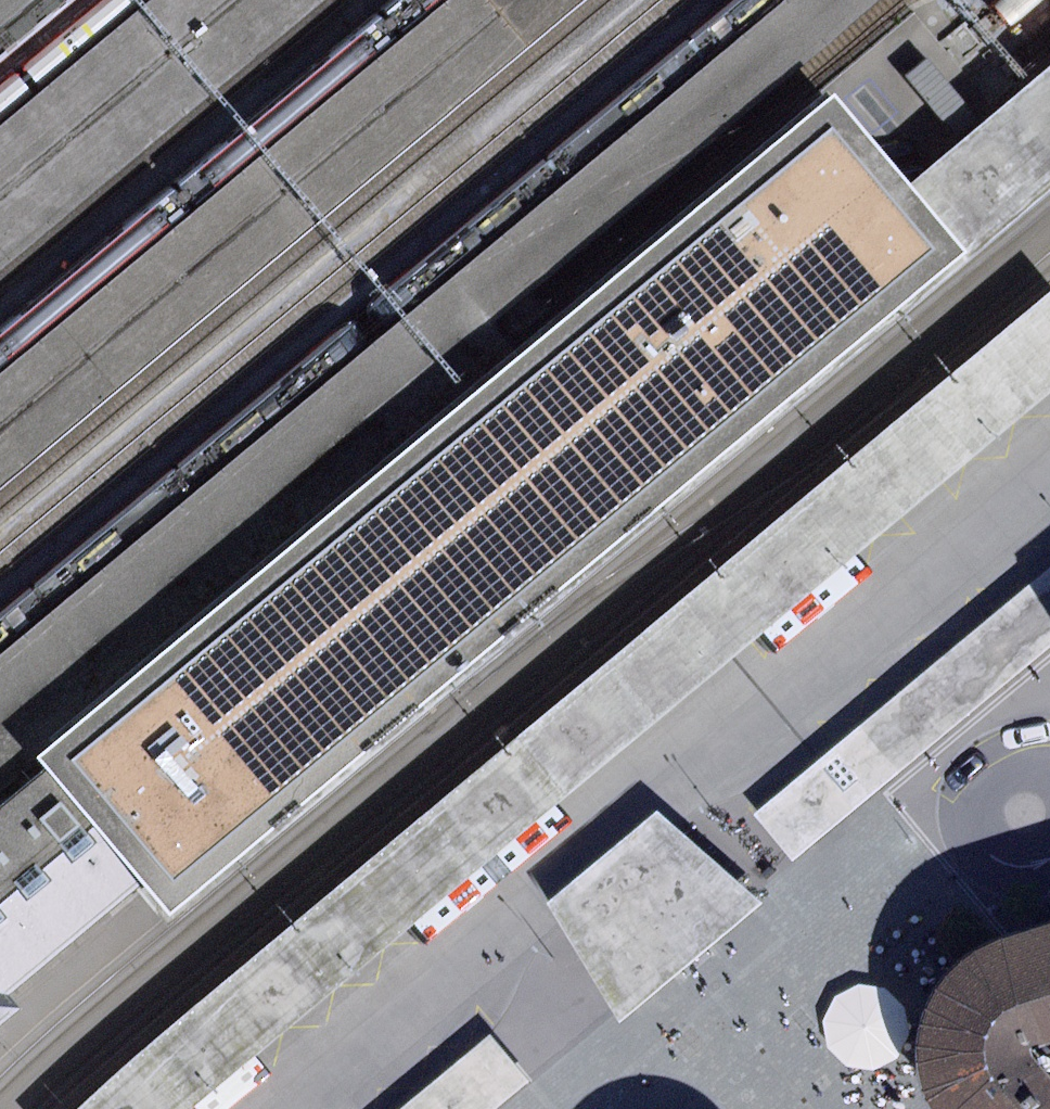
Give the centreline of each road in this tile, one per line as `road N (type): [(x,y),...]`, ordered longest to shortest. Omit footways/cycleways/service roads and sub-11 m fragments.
road 1 (residential): [(301,1108),(1049,475)]

